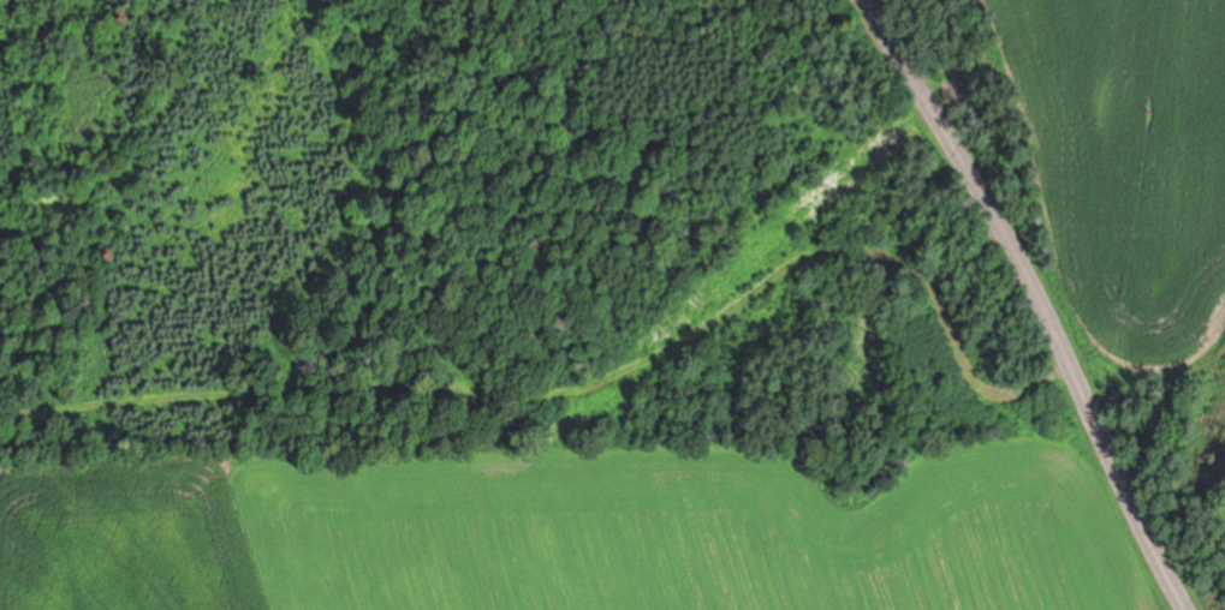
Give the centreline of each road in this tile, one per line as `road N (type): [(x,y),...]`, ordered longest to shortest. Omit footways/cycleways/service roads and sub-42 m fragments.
road 1 (residential): [(1192,609),(1024,261),(866,0)]

